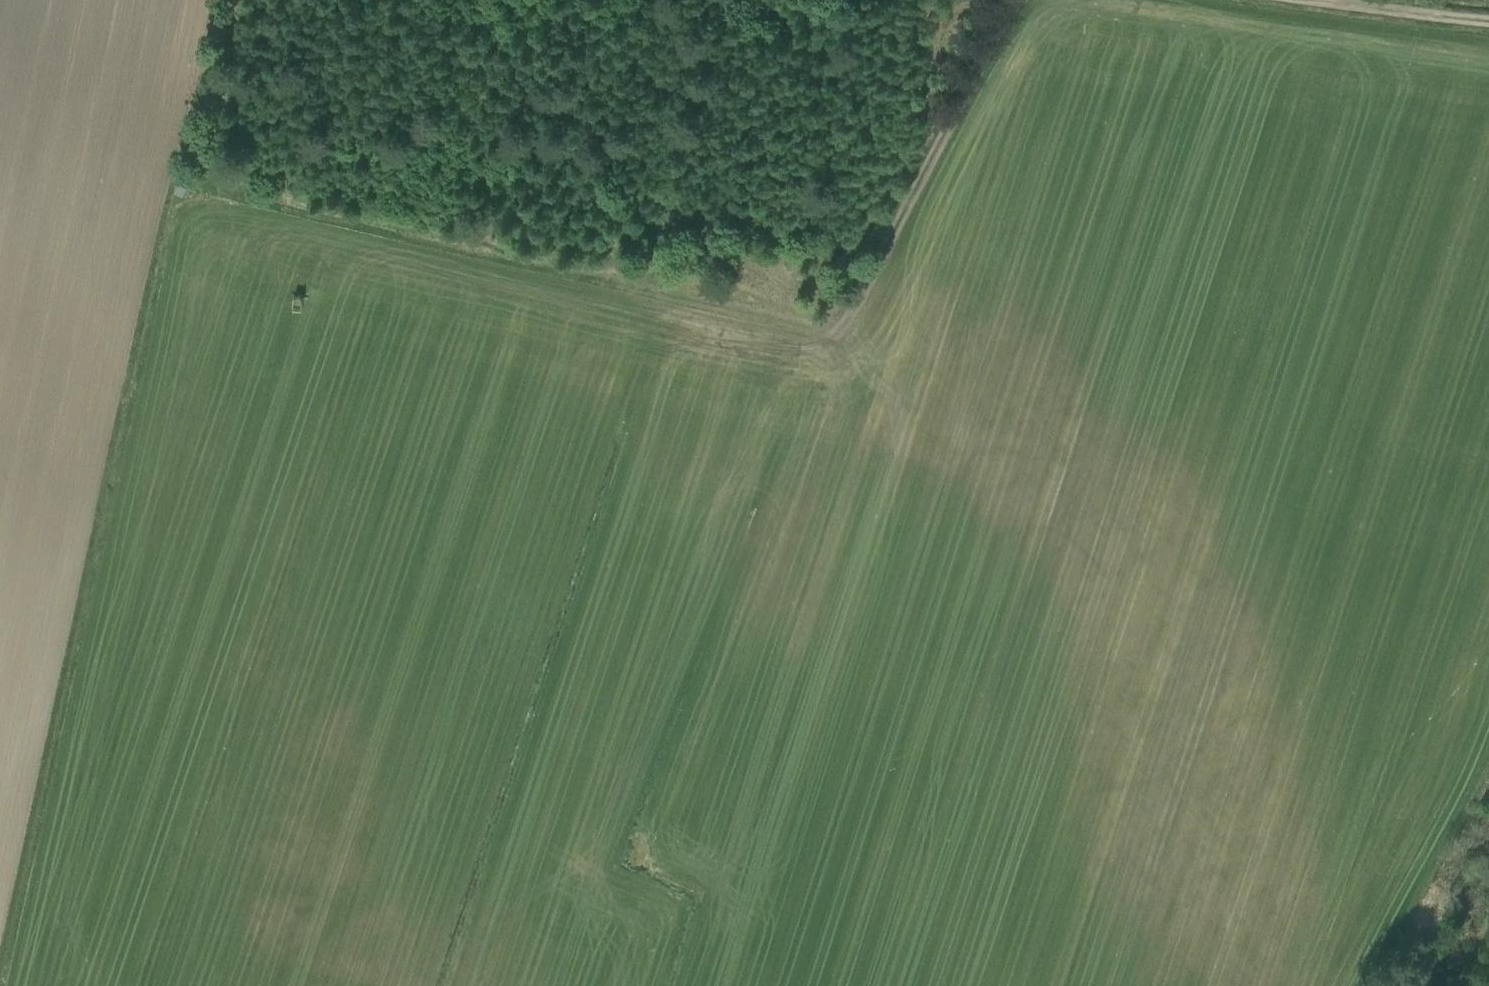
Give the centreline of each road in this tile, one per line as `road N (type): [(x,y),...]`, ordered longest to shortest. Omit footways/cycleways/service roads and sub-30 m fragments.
road 1 (track): [(1019,0),(831,354)]
road 2 (track): [(1488,24),(1309,0)]

